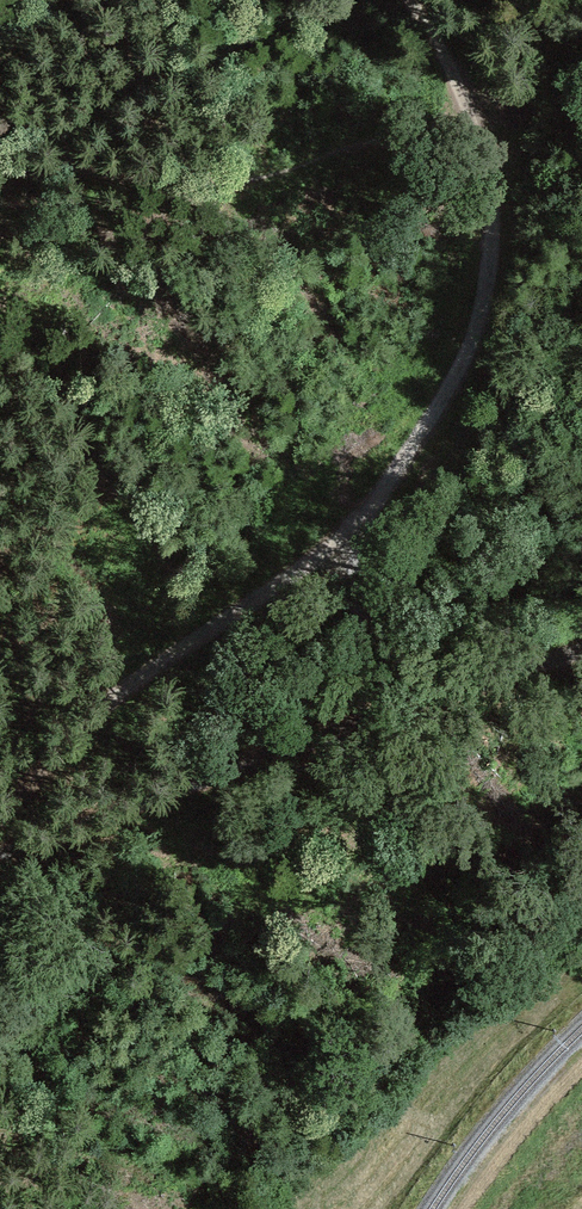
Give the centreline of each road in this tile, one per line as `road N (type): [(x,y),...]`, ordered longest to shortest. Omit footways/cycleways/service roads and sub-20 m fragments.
road 1 (track): [(0,833),(65,747),(357,521),(440,436),(496,217),(470,82),(412,0)]
road 2 (unclassified): [(581,648),(0,851)]
road 3 (track): [(0,49),(470,82)]
road 4 (track): [(357,521),(356,598),(378,646),(458,693)]

